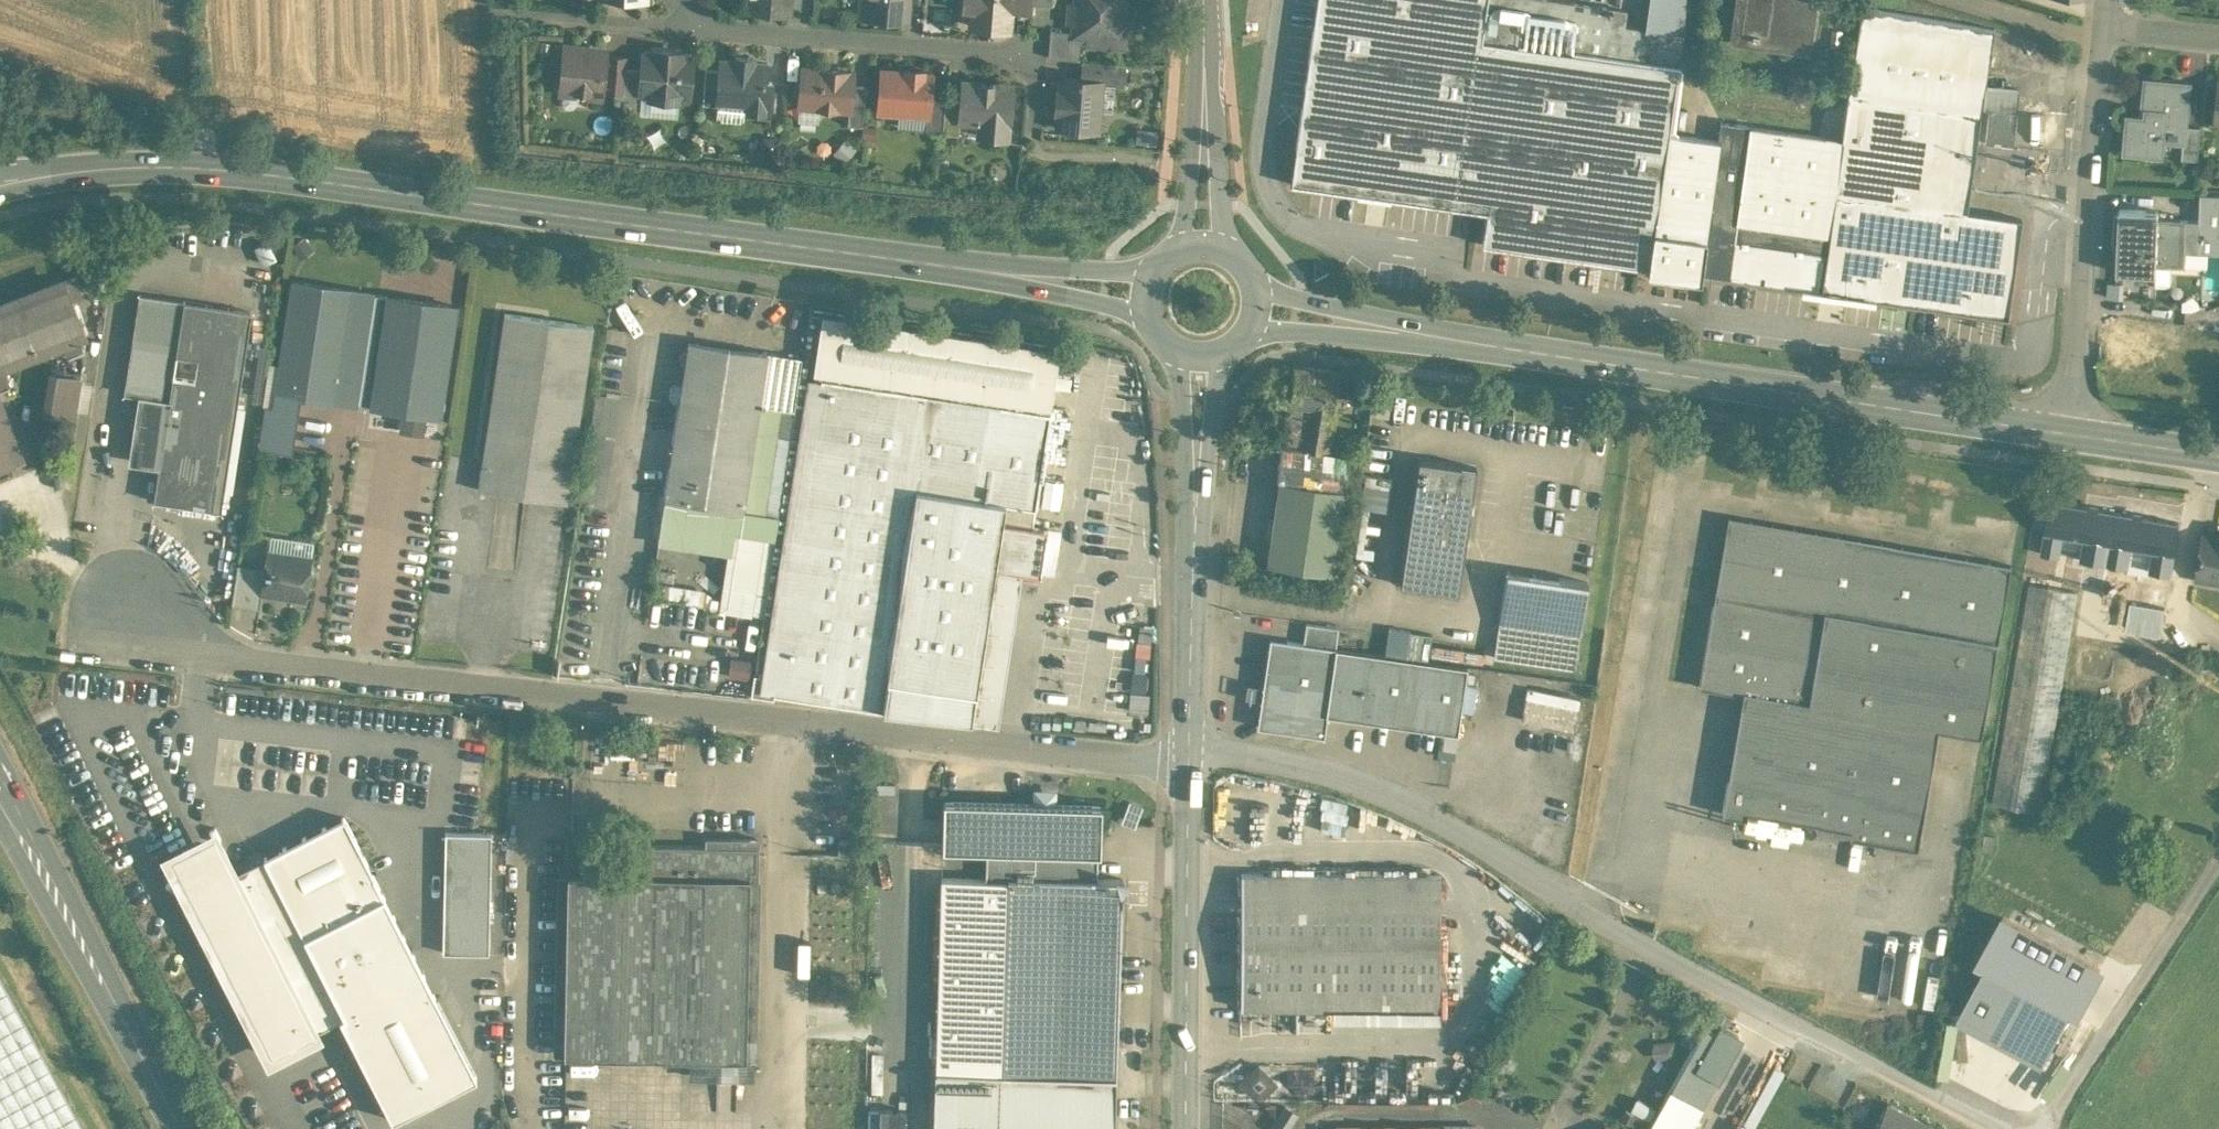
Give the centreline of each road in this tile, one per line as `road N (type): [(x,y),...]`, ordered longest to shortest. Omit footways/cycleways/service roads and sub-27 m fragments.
road 1 (unclassified): [(128,607),(161,639),(301,670),(1190,758)]
road 2 (unclassified): [(1190,758),(1252,760),(1380,787),(1992,1128)]
road 3 (secondary): [(845,253),(205,169),(111,168),(0,182)]
road 4 (secondary): [(1453,340),(2071,434)]
road 5 (residential): [(2102,15),(2071,434)]
road 6 (primary): [(0,780),(184,1128)]
road 7 (secondary): [(1190,758),(1186,1128)]
road 8 (residential): [(688,30),(1034,54)]
road 9 (secondary): [(1155,268),(1112,272),(845,253)]
road 10 (secondary): [(845,253),(1148,319)]
road 11 (unclassified): [(2049,1128),(2218,870)]
road 12 (tertiary): [(1231,253),(1205,18)]
road 13 (tertiary): [(1205,18),(1178,248)]
road 14 (secondary): [(1242,335),(1453,340)]
road 15 (secondary): [(1197,548),(1190,758)]
road 16 (secondary): [(1453,340),(1252,283)]
road 17 (secondary): [(1173,348),(1197,548)]
road 18 (secondary): [(1197,548),(1224,349)]
road 19 (residential): [(499,17),(688,30)]
road 20 (secondary): [(2071,434),(2218,455)]

